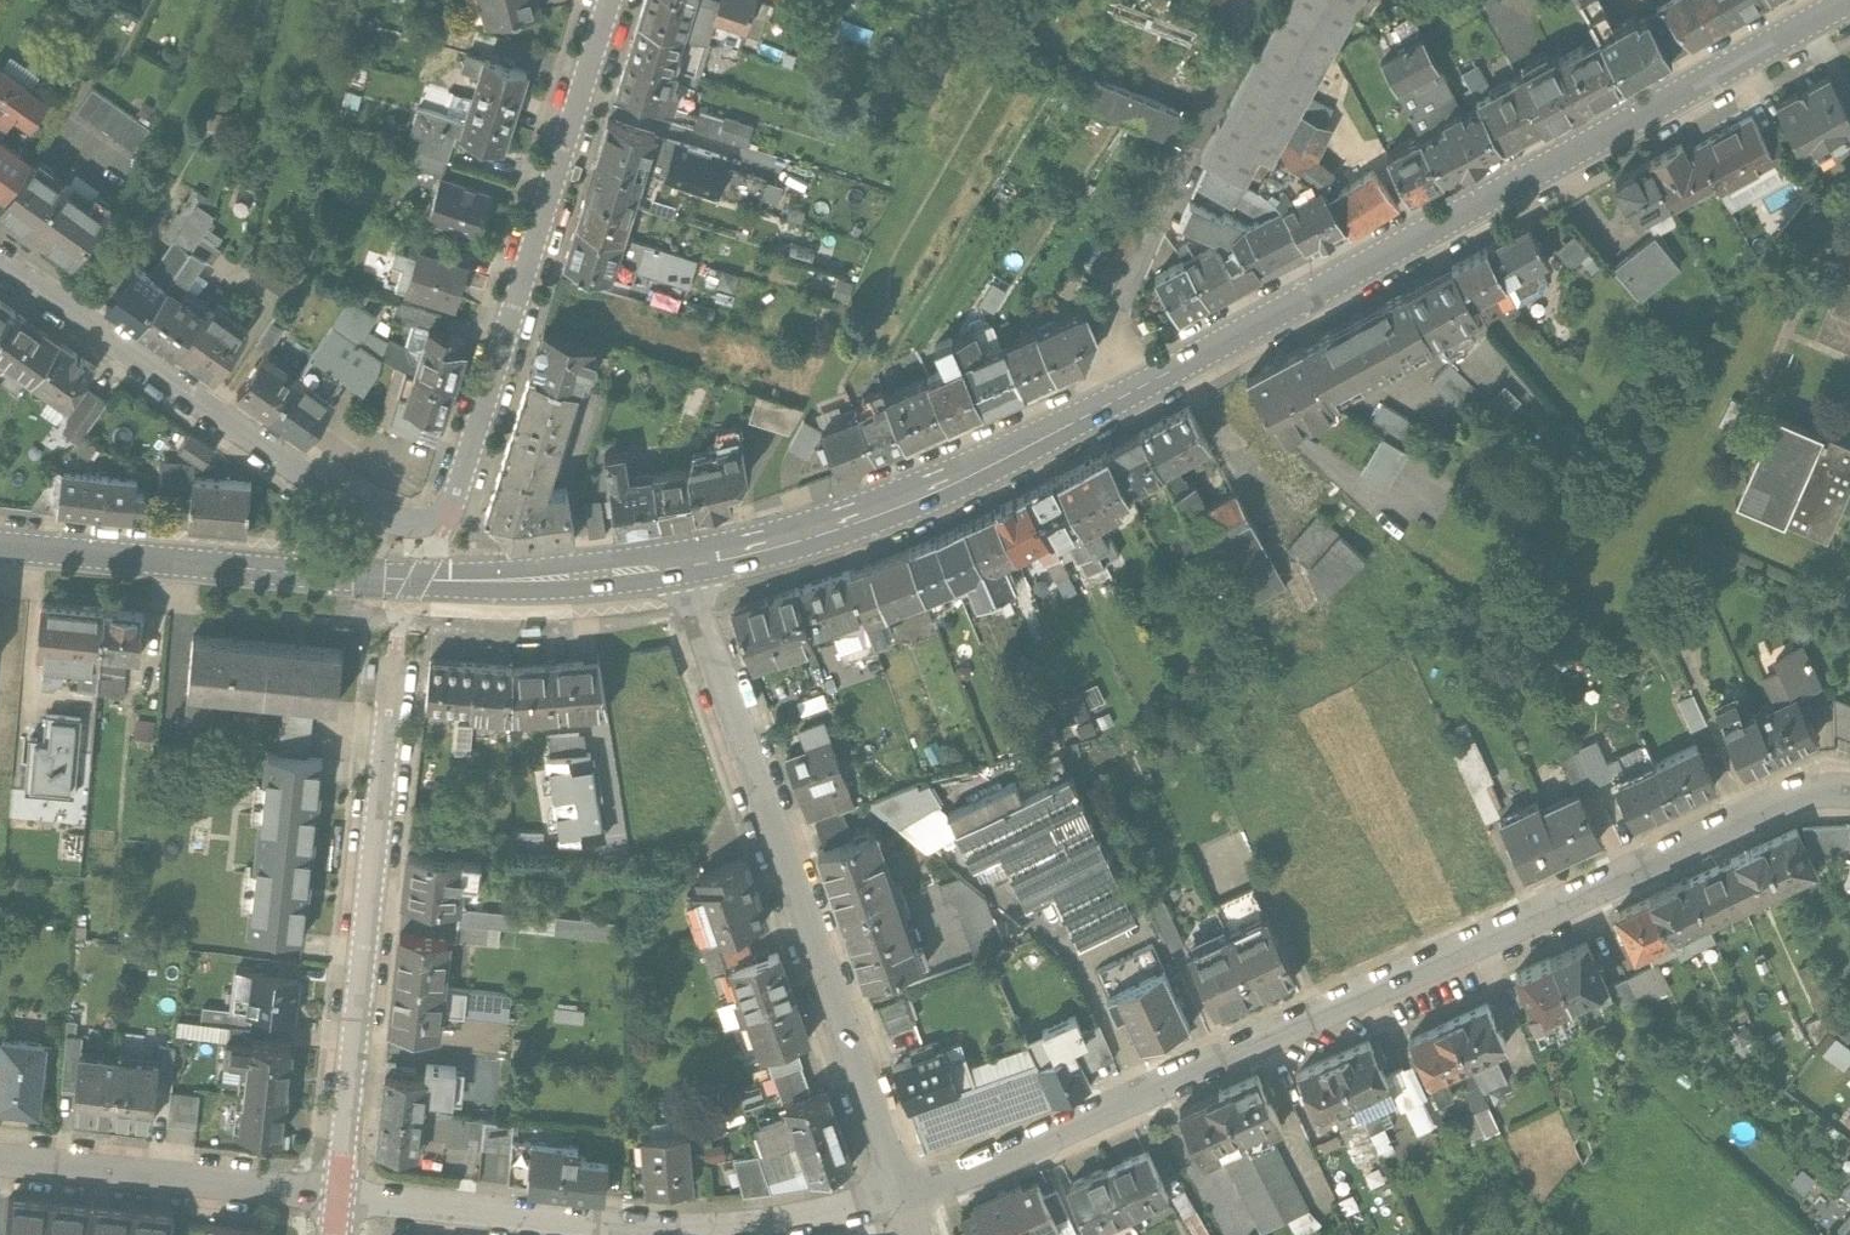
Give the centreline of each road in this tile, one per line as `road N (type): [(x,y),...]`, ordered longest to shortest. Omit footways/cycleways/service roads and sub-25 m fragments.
road 1 (residential): [(0,263),(345,505),(374,519),(431,527),(448,519),(609,0)]
road 2 (residential): [(903,1200),(955,1184),(1800,793),(1849,790)]
road 3 (secondary): [(1127,394),(1849,2)]
road 4 (secondary): [(0,545),(449,582),(683,561)]
road 5 (residential): [(683,561),(903,1200)]
road 6 (residential): [(337,1197),(732,1228),(903,1200)]
road 7 (residential): [(337,1197),(395,656)]
road 8 (secondary): [(683,561),(819,530),(960,474),(1127,394)]
road 9 (residential): [(0,1162),(337,1197)]
road 10 (residential): [(1195,142),(1116,313),(1116,359),(1127,394)]

